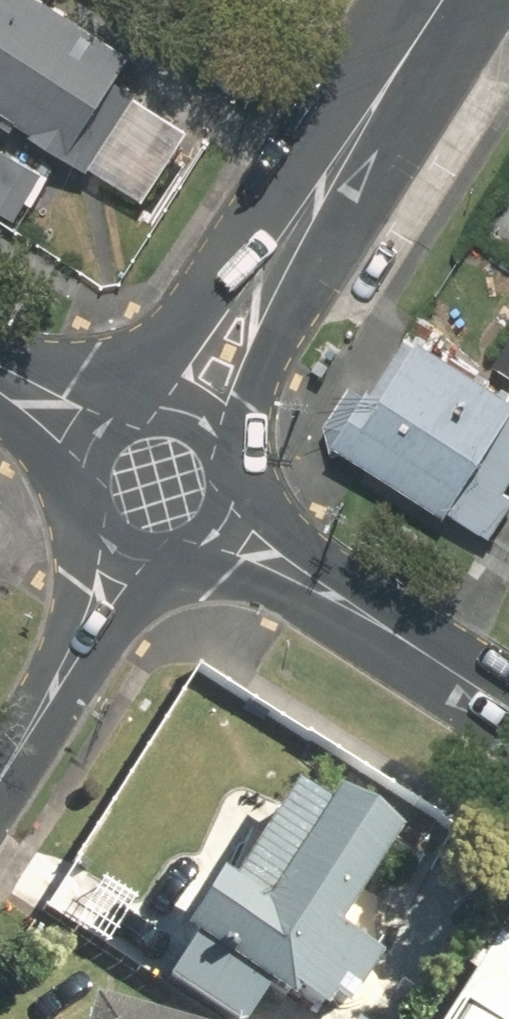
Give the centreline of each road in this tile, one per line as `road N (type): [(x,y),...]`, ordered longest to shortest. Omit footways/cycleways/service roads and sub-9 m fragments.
road 1 (tertiary): [(435,0),(186,410)]
road 2 (residential): [(508,710),(226,528)]
road 3 (residential): [(130,558),(0,766)]
road 4 (tertiary): [(186,410),(207,421),(235,459),(236,506),(226,528)]
road 5 (tertiary): [(130,558),(94,529),(84,509),(80,486),(92,442)]

